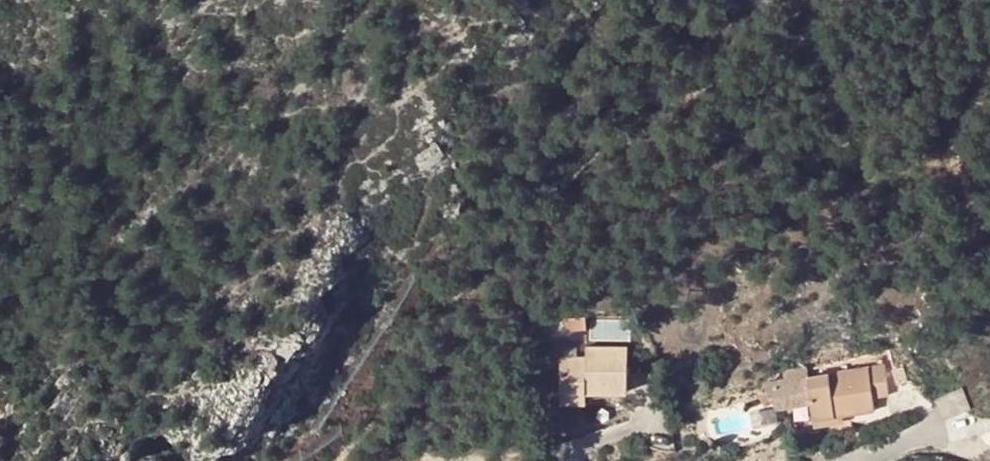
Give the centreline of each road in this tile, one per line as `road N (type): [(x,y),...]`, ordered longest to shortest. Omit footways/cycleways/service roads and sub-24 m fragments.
road 1 (track): [(970,206),(948,138),(989,53)]

